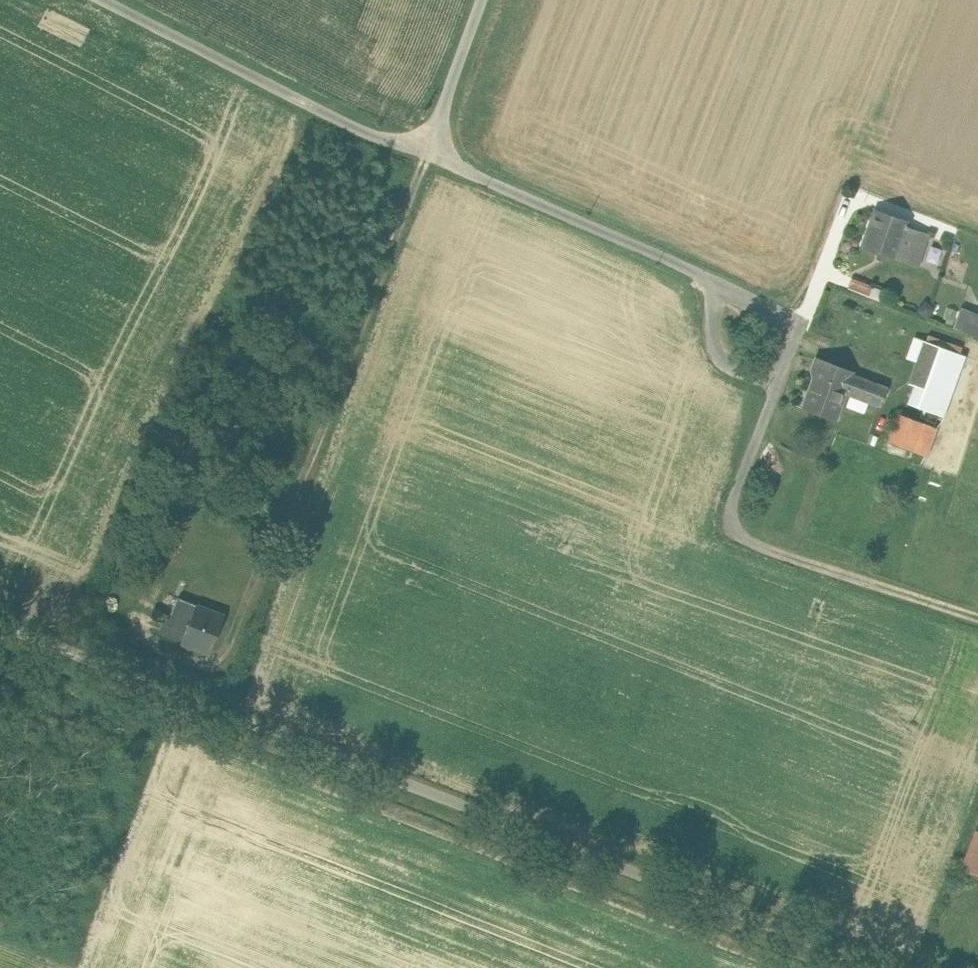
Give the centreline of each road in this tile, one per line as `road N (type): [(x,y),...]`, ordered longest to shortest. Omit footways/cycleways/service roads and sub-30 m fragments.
road 1 (unclassified): [(882,967),(0,626)]

